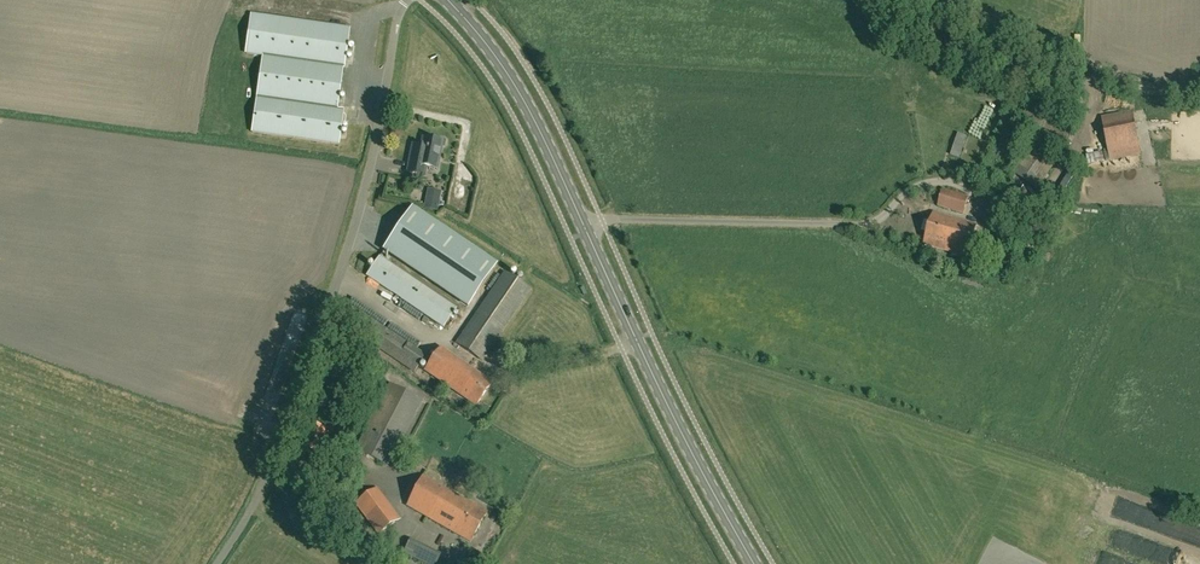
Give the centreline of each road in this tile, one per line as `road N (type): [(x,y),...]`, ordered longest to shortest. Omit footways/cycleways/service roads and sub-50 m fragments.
road 1 (secondary): [(752,563),(691,456),(530,110),(448,0)]
road 2 (residential): [(405,0),(371,166),(338,278),(264,482),(216,563)]
road 3 (track): [(949,0),(1128,78),(1199,88)]

